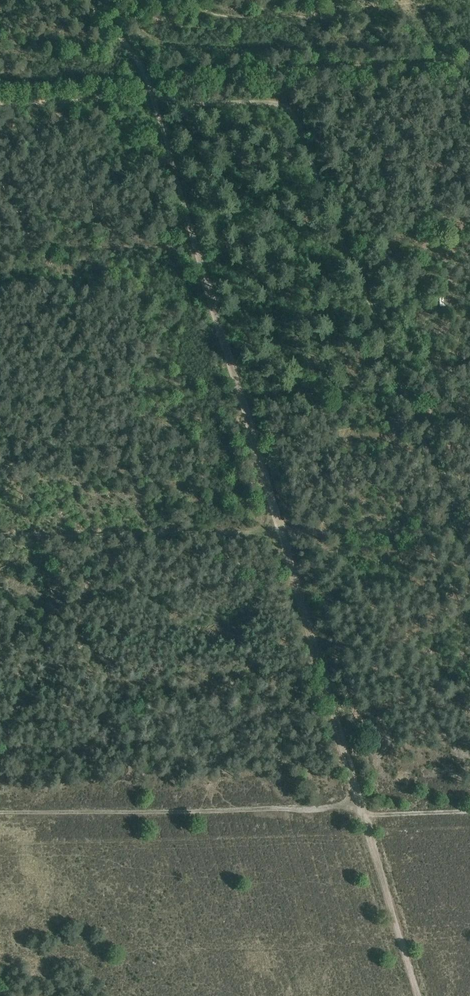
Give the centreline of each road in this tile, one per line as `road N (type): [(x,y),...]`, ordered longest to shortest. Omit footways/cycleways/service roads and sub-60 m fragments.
road 1 (track): [(279,529),(231,397),(150,99)]
road 2 (track): [(360,806),(279,529)]
road 3 (track): [(416,995),(360,806)]
road 4 (track): [(150,99),(0,100)]
road 5 (track): [(150,99),(137,54),(84,0)]

